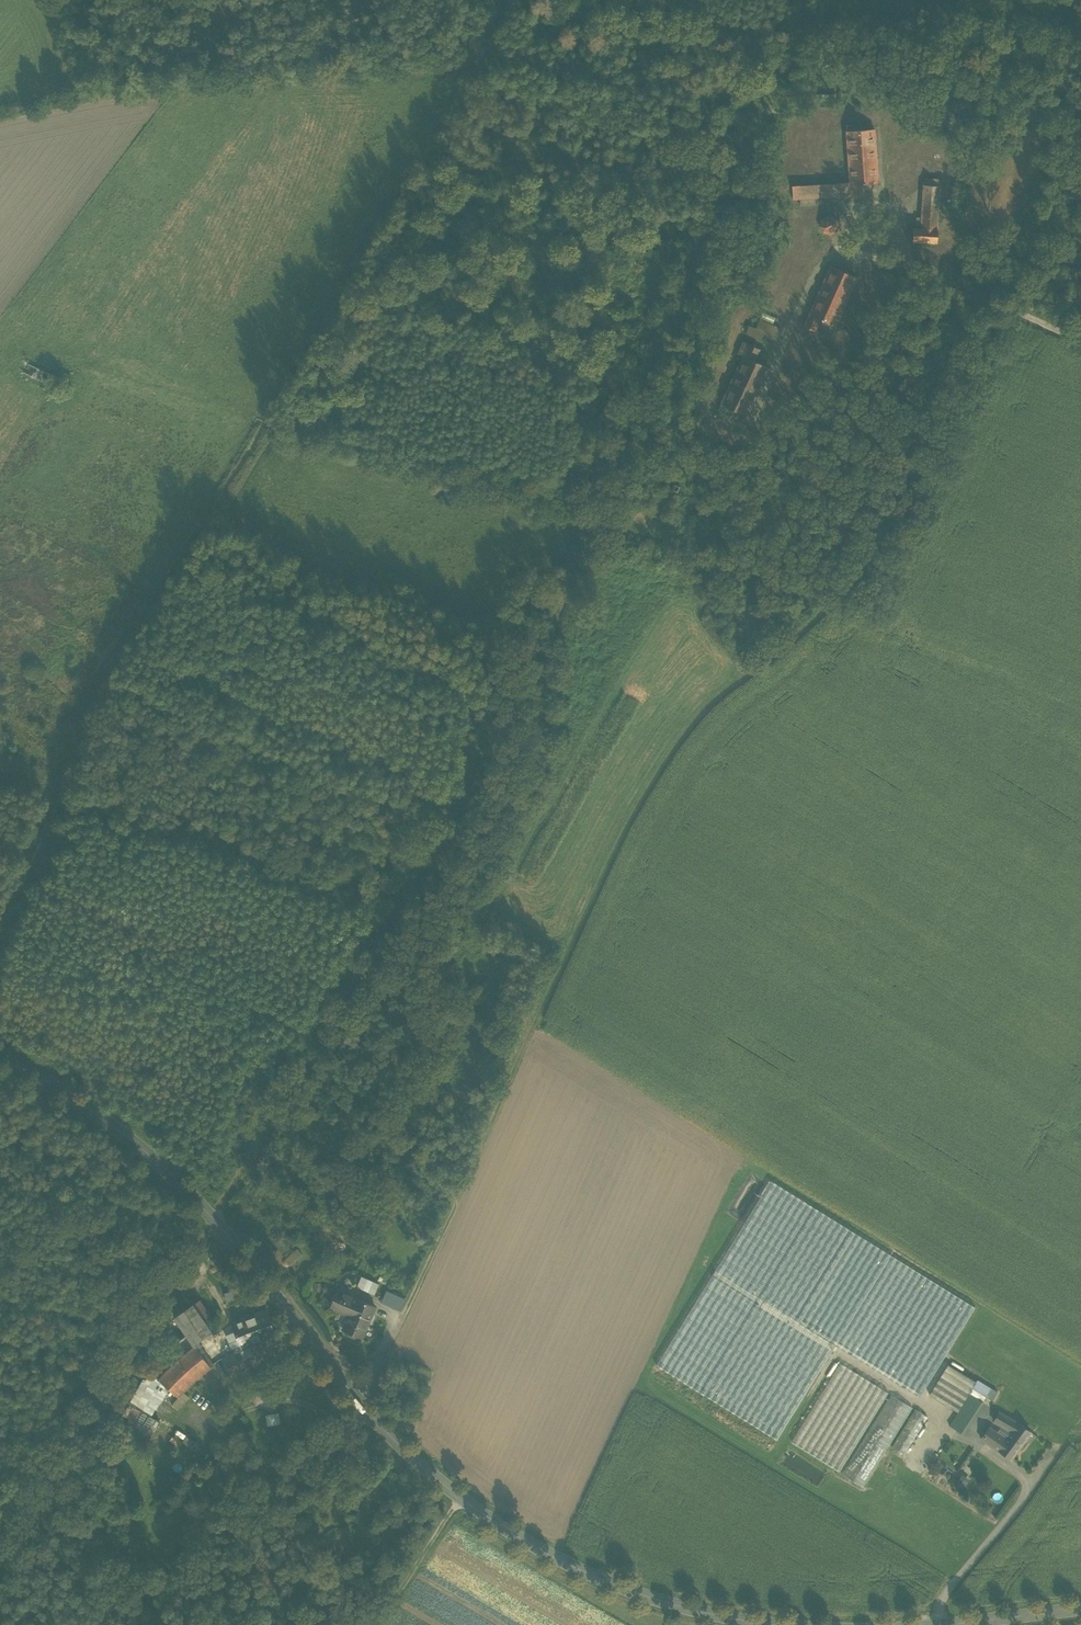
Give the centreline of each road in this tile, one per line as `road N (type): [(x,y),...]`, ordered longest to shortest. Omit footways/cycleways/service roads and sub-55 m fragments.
road 1 (track): [(828,0),(722,212),(507,734),(0,1578)]
road 2 (track): [(359,1399),(647,778),(721,692),(848,588),(965,292)]
road 3 (tertiary): [(0,1055),(145,1150),(215,1219),(373,1415),(496,1520),(597,1575),(664,1596),(734,1616),(824,1624)]
road 4 (track): [(224,404),(598,516),(882,625)]
road 5 (track): [(380,201),(491,0)]
road 6 (track): [(934,1624),(934,1605),(1055,1445)]
road 7 (tertiary): [(914,1624),(1080,1606)]
road 8 (track): [(218,1419),(285,1396),(340,1417),(373,1415)]
road 9 (track): [(370,1624),(457,1492)]

